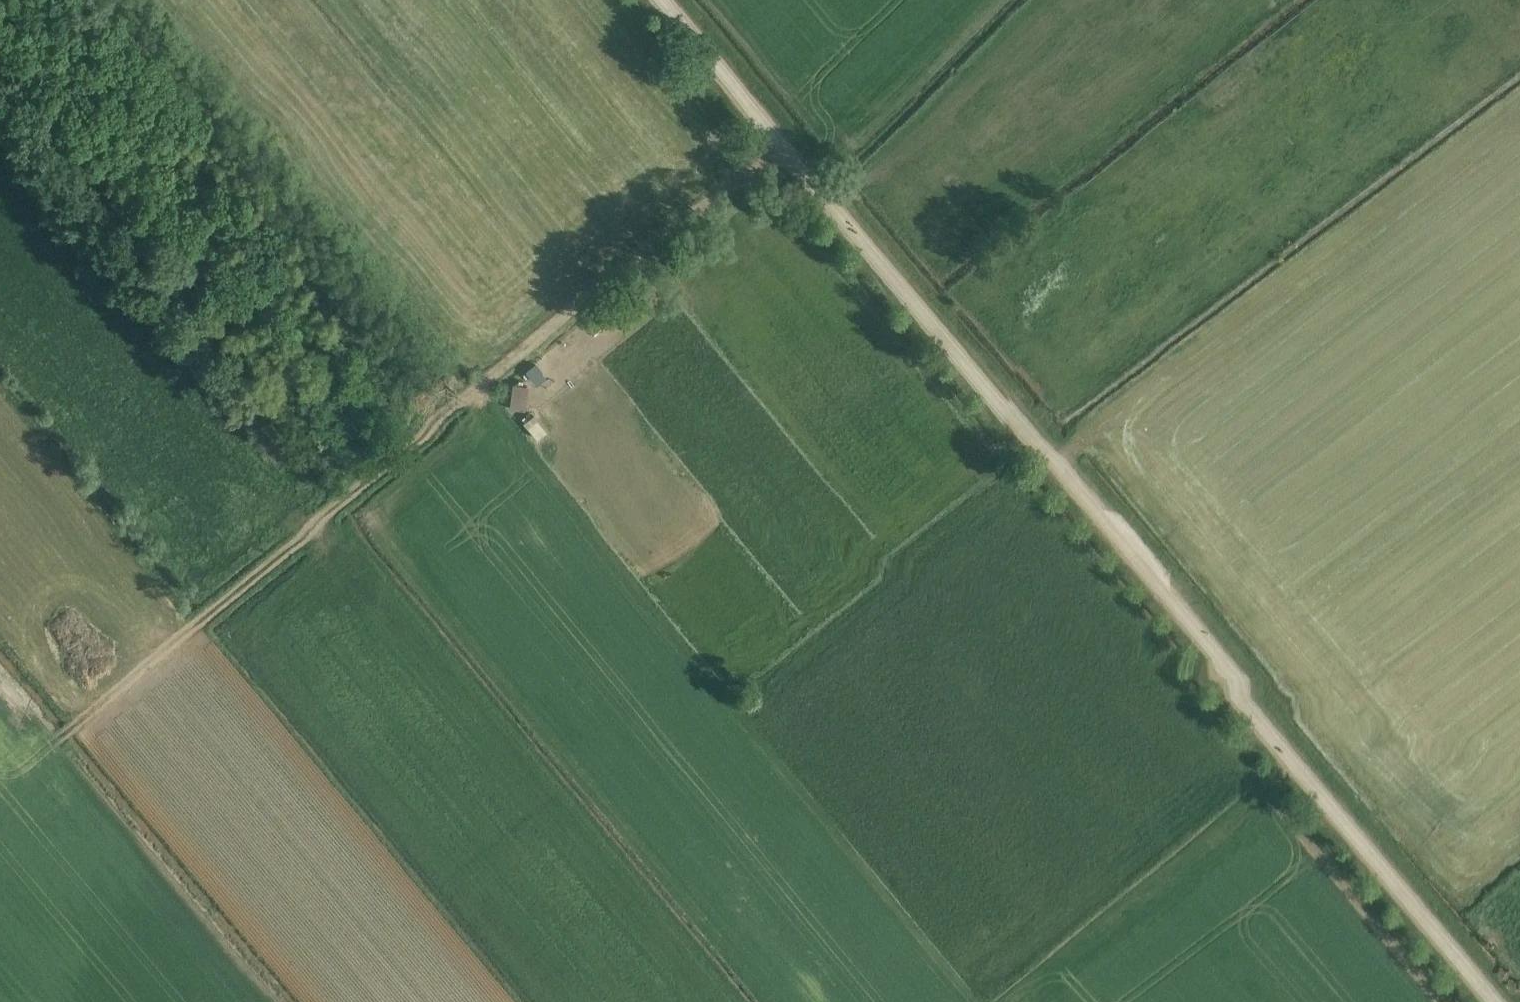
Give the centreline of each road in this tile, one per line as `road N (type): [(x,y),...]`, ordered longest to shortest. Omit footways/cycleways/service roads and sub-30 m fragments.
road 1 (unclassified): [(1503,1001),(659,0)]
road 2 (track): [(789,154),(626,277),(57,742)]

